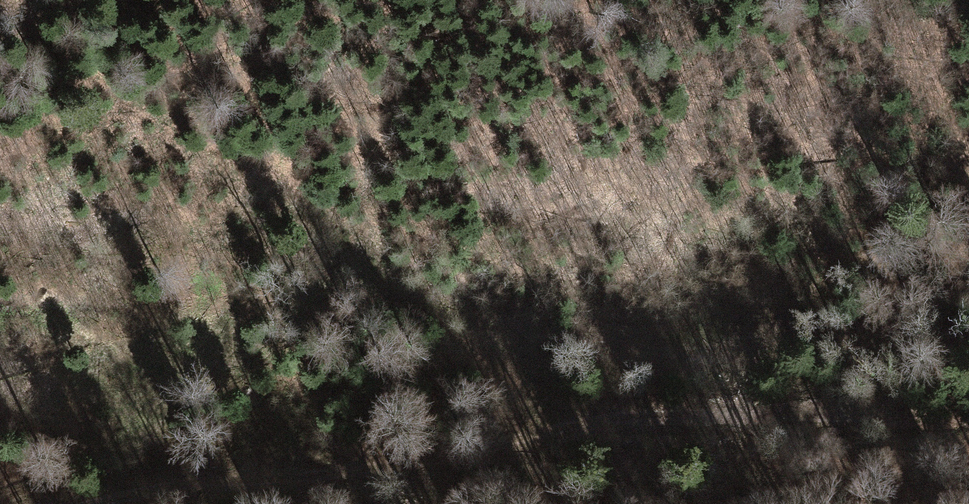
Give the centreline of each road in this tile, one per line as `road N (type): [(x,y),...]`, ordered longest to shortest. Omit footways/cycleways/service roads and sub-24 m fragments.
road 1 (track): [(968,416),(595,424),(422,458),(96,503)]
road 2 (track): [(345,247),(473,361),(595,424)]

